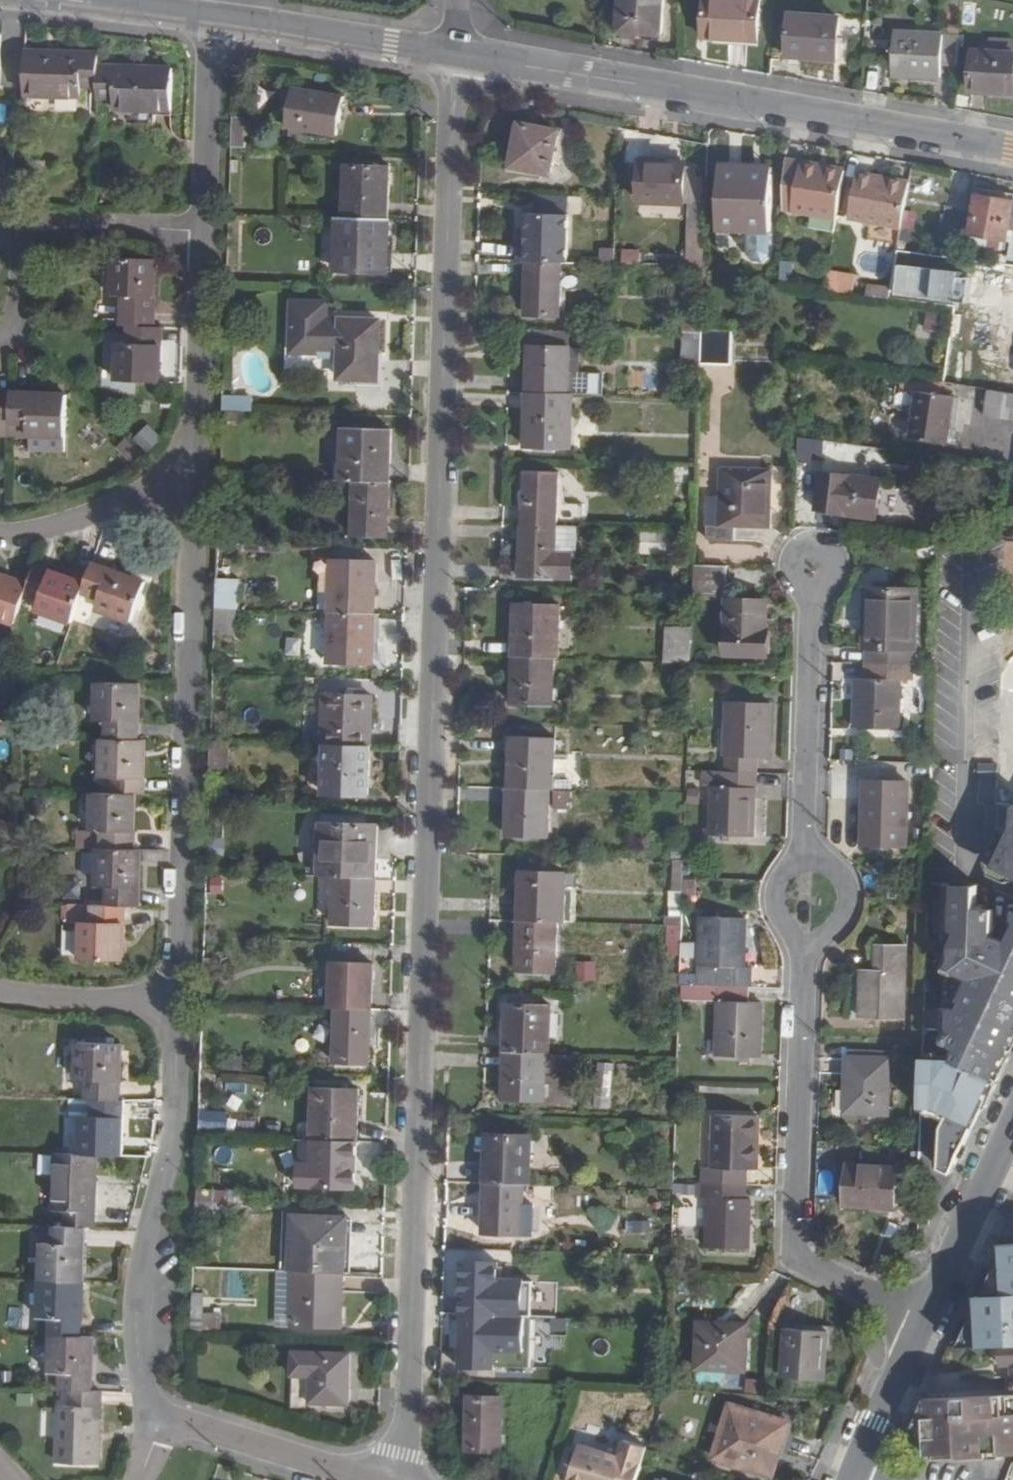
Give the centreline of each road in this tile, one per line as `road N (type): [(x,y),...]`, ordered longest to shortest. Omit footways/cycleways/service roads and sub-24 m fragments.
road 1 (residential): [(454,54),(409,1407),(396,1479)]
road 2 (tertiary): [(1012,150),(454,54)]
road 3 (residential): [(177,1001),(197,462)]
road 4 (residential): [(803,939),(799,1257),(925,1319)]
road 5 (residential): [(157,1416),(144,1387),(136,1312),(171,1137),(177,1001)]
road 6 (residential): [(806,863),(813,568)]
road 7 (tertiary): [(454,54),(212,17)]
road 8 (residential): [(197,462),(205,225)]
road 9 (residential): [(205,225),(30,224),(0,267)]
road 10 (residential): [(371,1479),(157,1416)]
road 11 (residential): [(197,462),(132,504),(0,535)]
road 12 (tertiary): [(925,1319),(1012,1126)]
road 13 (residential): [(205,225),(212,17)]
road 14 (residential): [(177,1001),(0,992)]
road 15 (tertiary): [(852,1477),(925,1319)]
road 16 (tertiary): [(212,17),(79,0)]
road 17 (residential): [(803,939),(838,926),(848,903),(840,879),(806,863)]

